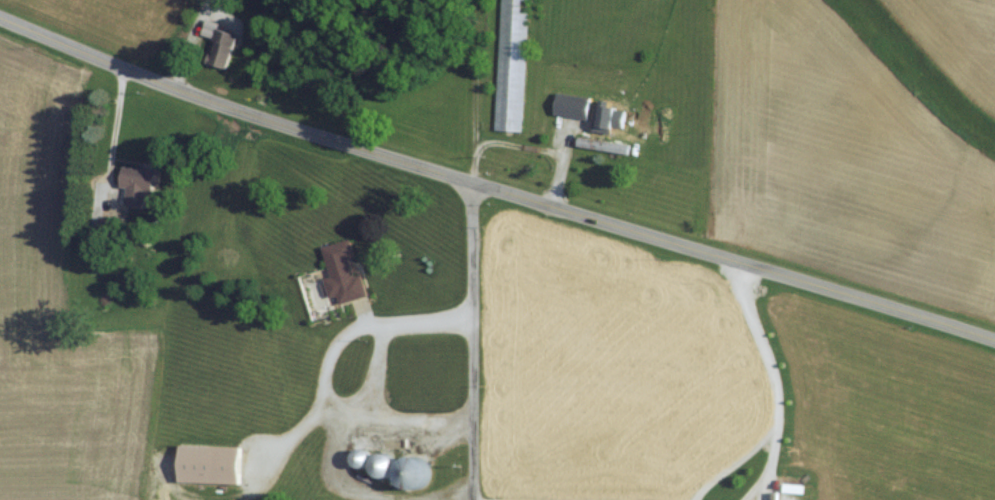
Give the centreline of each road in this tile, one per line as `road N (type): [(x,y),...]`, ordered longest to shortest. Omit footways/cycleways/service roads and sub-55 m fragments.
road 1 (tertiary): [(994,342),(287,127),(0,19)]
road 2 (residential): [(467,499),(469,182)]

